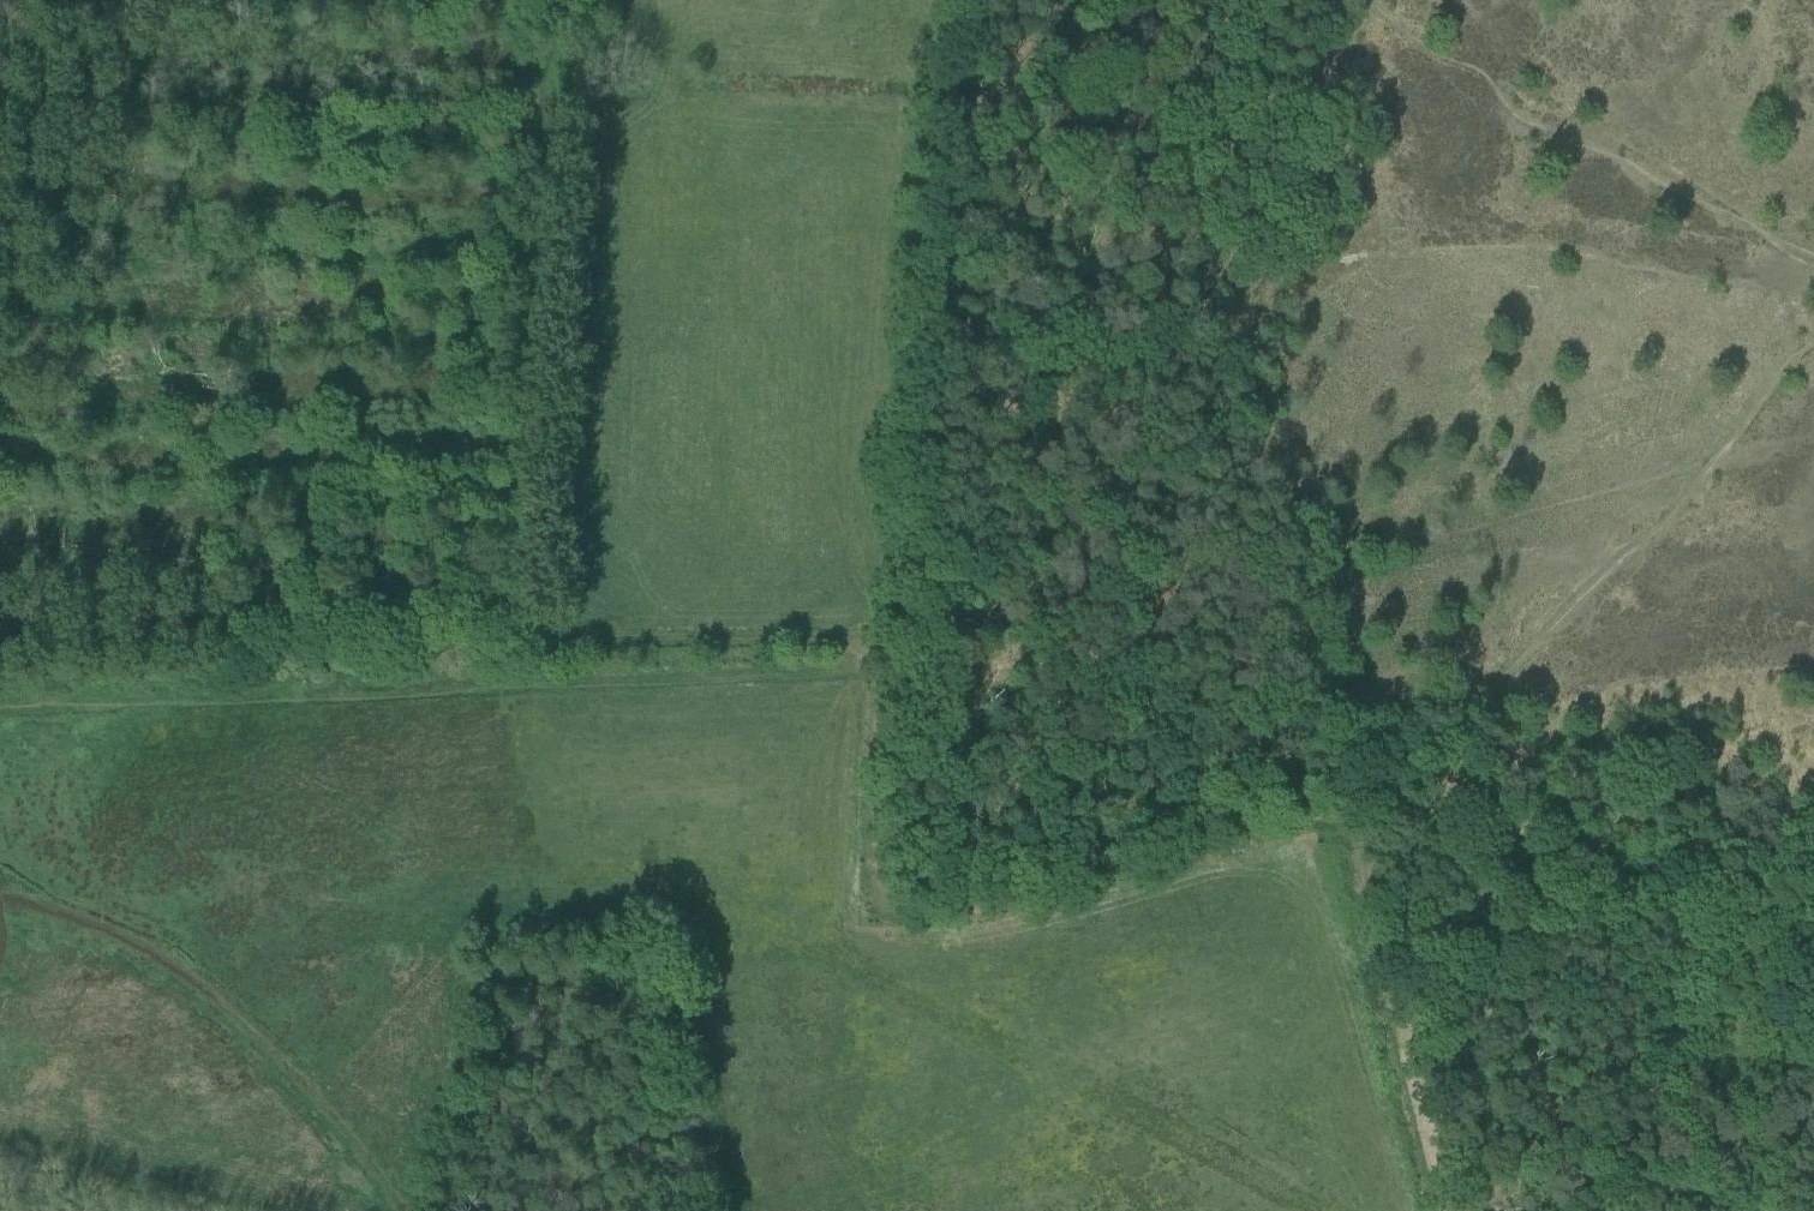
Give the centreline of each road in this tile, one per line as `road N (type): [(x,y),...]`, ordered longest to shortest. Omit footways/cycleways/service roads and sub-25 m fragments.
road 1 (track): [(1352,825),(1311,808),(935,921),(894,903),(874,870),(867,755),(881,670),(847,642),(571,639)]
road 2 (track): [(571,639),(539,617),(556,156),(568,80),(603,0)]
road 3 (track): [(1474,1210),(1352,825)]

